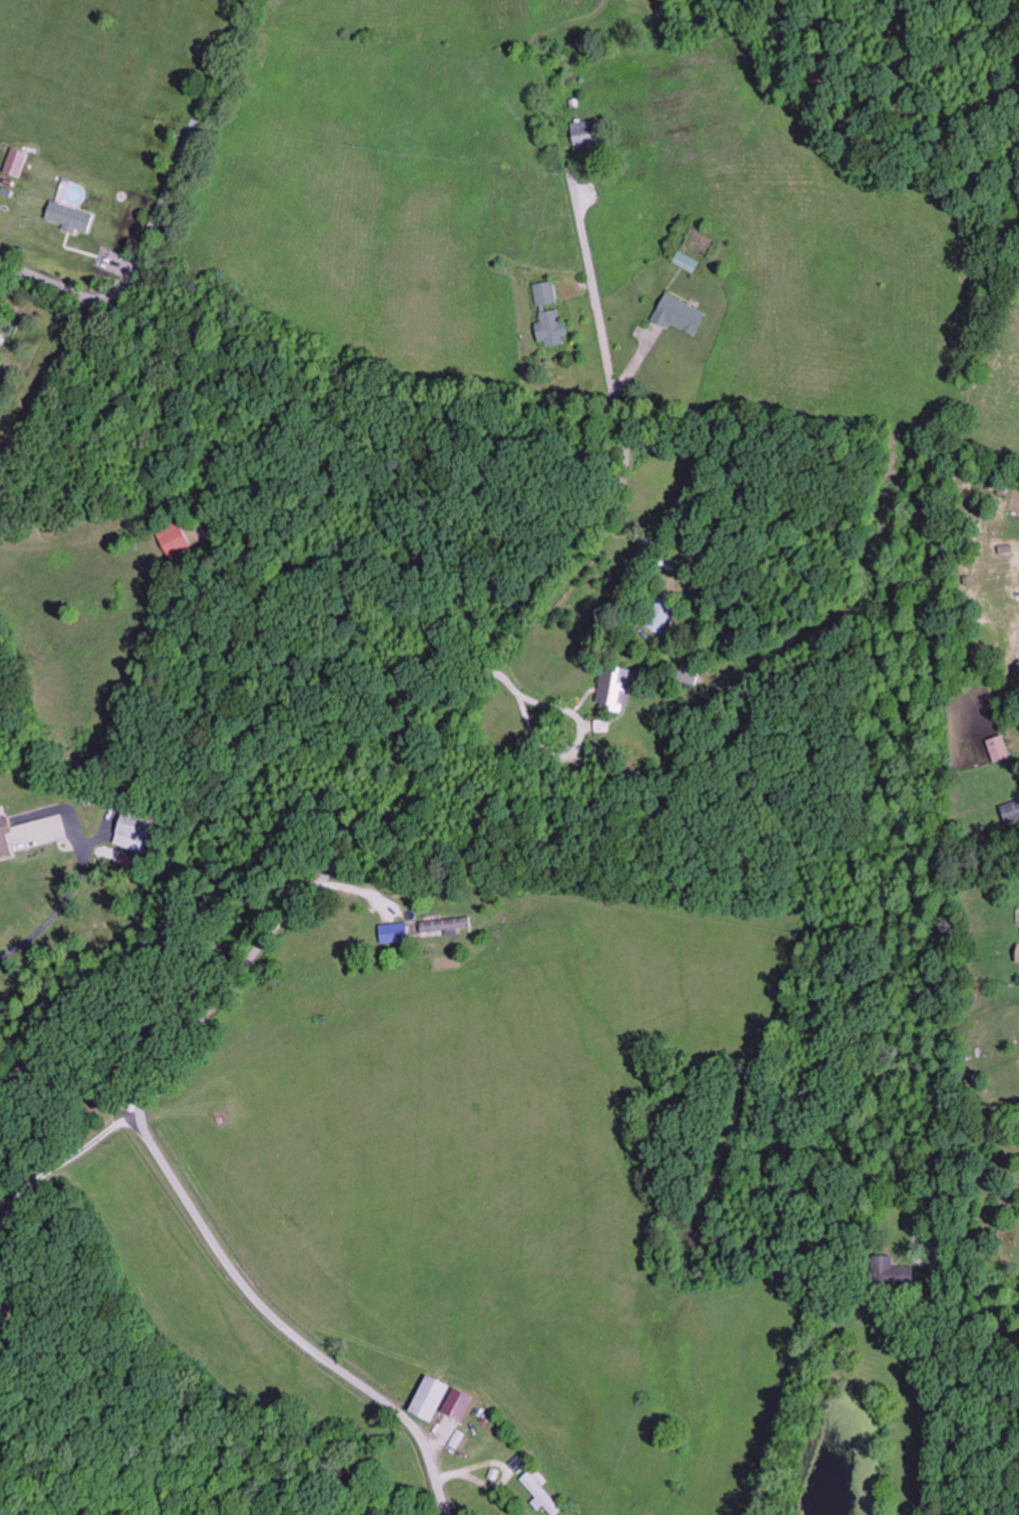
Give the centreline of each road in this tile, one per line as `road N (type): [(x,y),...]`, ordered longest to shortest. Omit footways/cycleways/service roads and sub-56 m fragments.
road 1 (residential): [(449,1514),(410,1425),(292,1336),(233,1274),(158,1157),(143,1105),(155,1078),(258,946),(397,805),(537,590),(618,499),(625,440),(567,166)]
road 2 (residential): [(0,263),(96,301),(131,285),(248,0)]
road 3 (residential): [(914,1514),(935,1264)]

